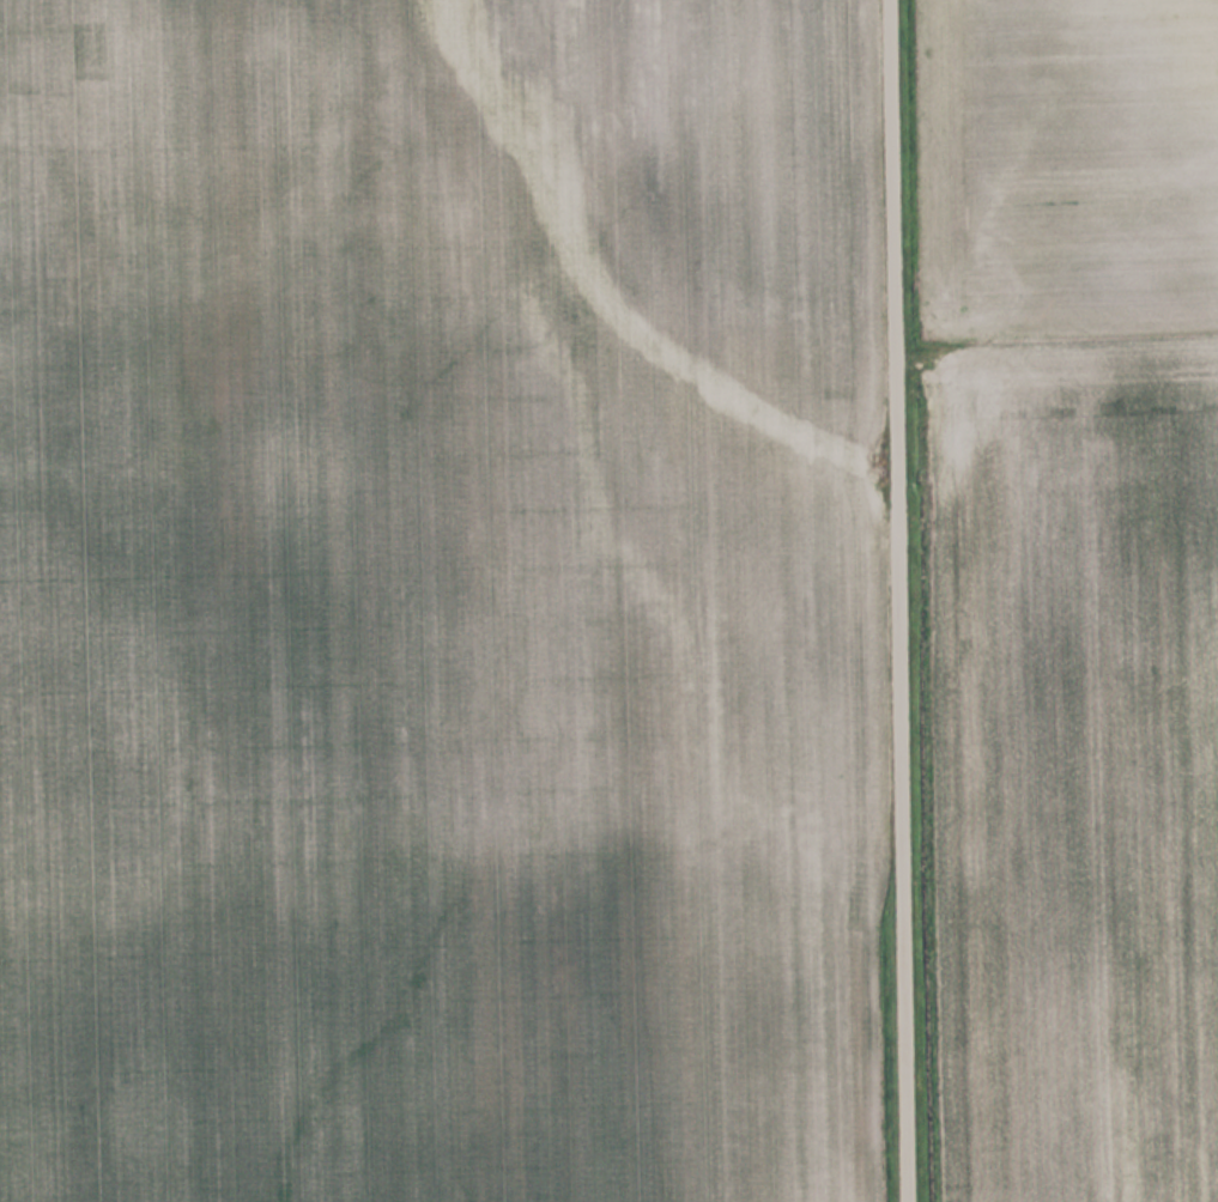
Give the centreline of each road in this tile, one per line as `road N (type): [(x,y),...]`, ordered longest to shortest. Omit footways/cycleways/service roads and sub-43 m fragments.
road 1 (residential): [(925,1201),(895,0)]

